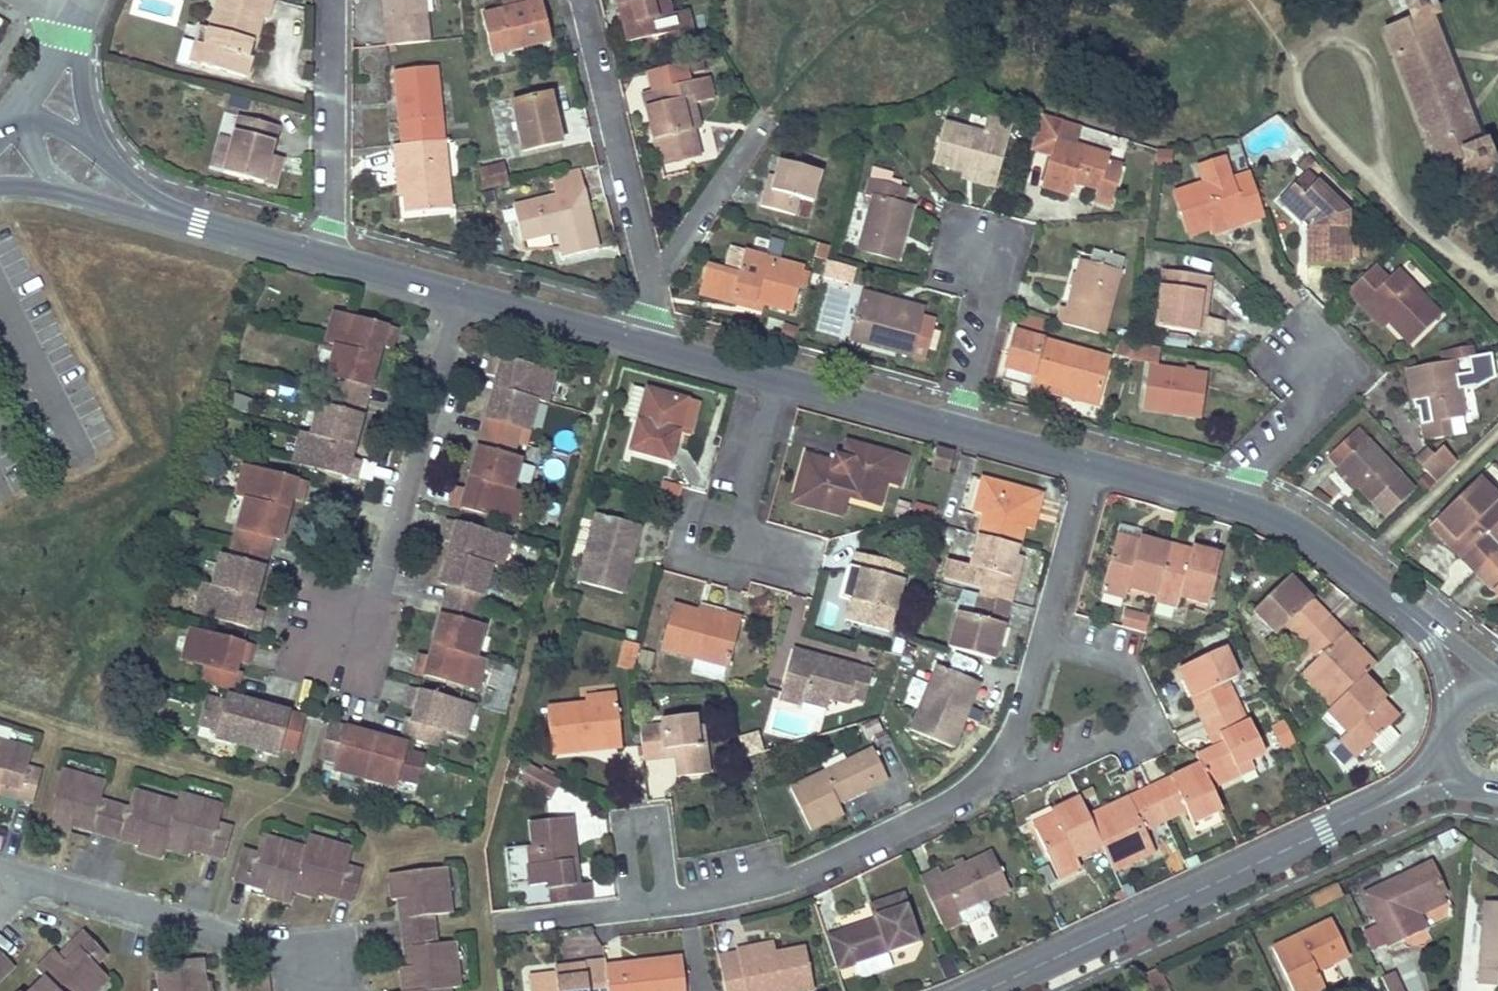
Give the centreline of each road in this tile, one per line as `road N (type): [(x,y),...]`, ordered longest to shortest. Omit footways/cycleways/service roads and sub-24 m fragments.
road 1 (residential): [(1089,465),(1026,701),(1002,759),(975,788),(806,871),(668,903)]
road 2 (secondary): [(981,990),(1451,767)]
road 3 (residential): [(460,292),(380,589),(338,632)]
road 4 (tertiary): [(1233,504),(1302,533),(1435,639),(1464,676),(1468,696)]
road 5 (residential): [(651,283),(583,0)]
road 6 (residential): [(283,947),(21,874)]
road 7 (residential): [(334,0),(331,226),(323,256)]
road 8 (residential): [(651,283),(767,118)]
road 9 (tertiary): [(460,292),(645,342)]
road 10 (tertiary): [(779,377),(957,427)]
road 11 (residential): [(957,427),(992,298),(977,250)]
road 12 (residential): [(742,511),(756,545),(728,566),(679,554),(695,499)]
road 13 (residential): [(1233,504),(1317,400),(1311,360)]
road 14 (residential): [(668,903),(631,909),(623,822),(659,819)]
road 15 (tertiary): [(1089,465),(1233,504)]
road 16 (tertiary): [(323,256),(460,292)]
road 17 (tertiary): [(57,192),(194,221)]
road 18 (residential): [(779,377),(742,511)]
road 19 (tertiary): [(645,342),(779,377)]
road 20 (tertiary): [(957,427),(1089,465)]
road 21 (tertiary): [(194,221),(323,256)]
road 22 (residential): [(114,160),(91,122),(69,36)]

